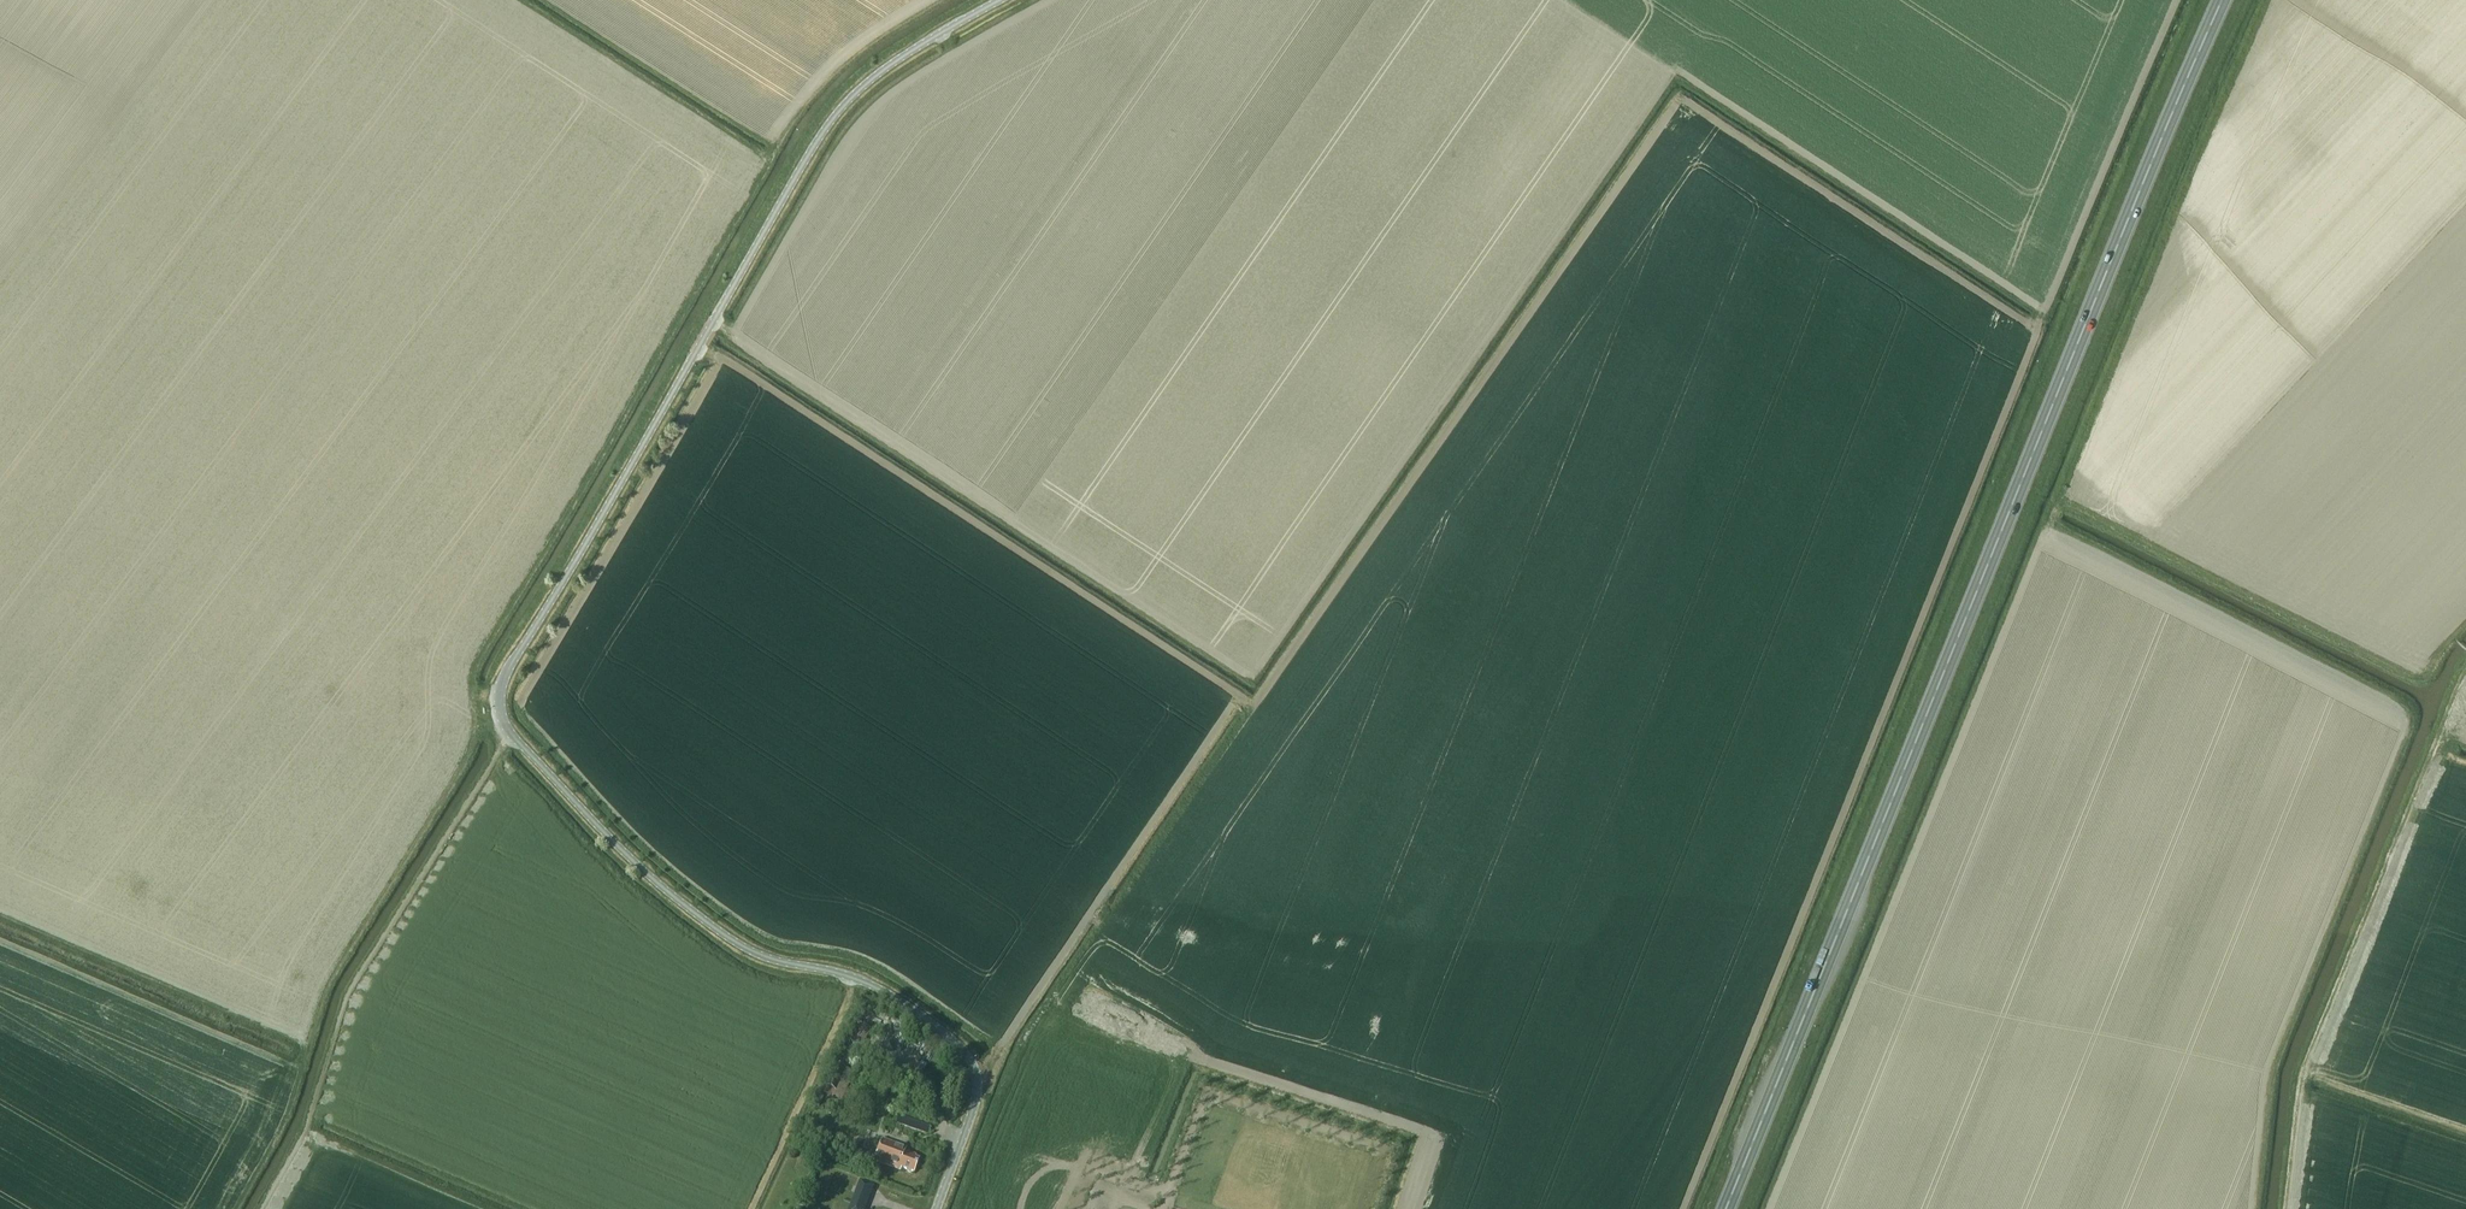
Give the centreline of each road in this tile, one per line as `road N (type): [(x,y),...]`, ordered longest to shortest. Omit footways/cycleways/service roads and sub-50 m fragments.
road 1 (unclassified): [(937,1208),(978,1090),(978,1069),(953,1029),(852,966),(752,947),(676,897),(505,731),(501,704),(504,683),(840,114),(873,76),(1004,0)]
road 2 (trunk): [(1724,1208),(2222,0)]

